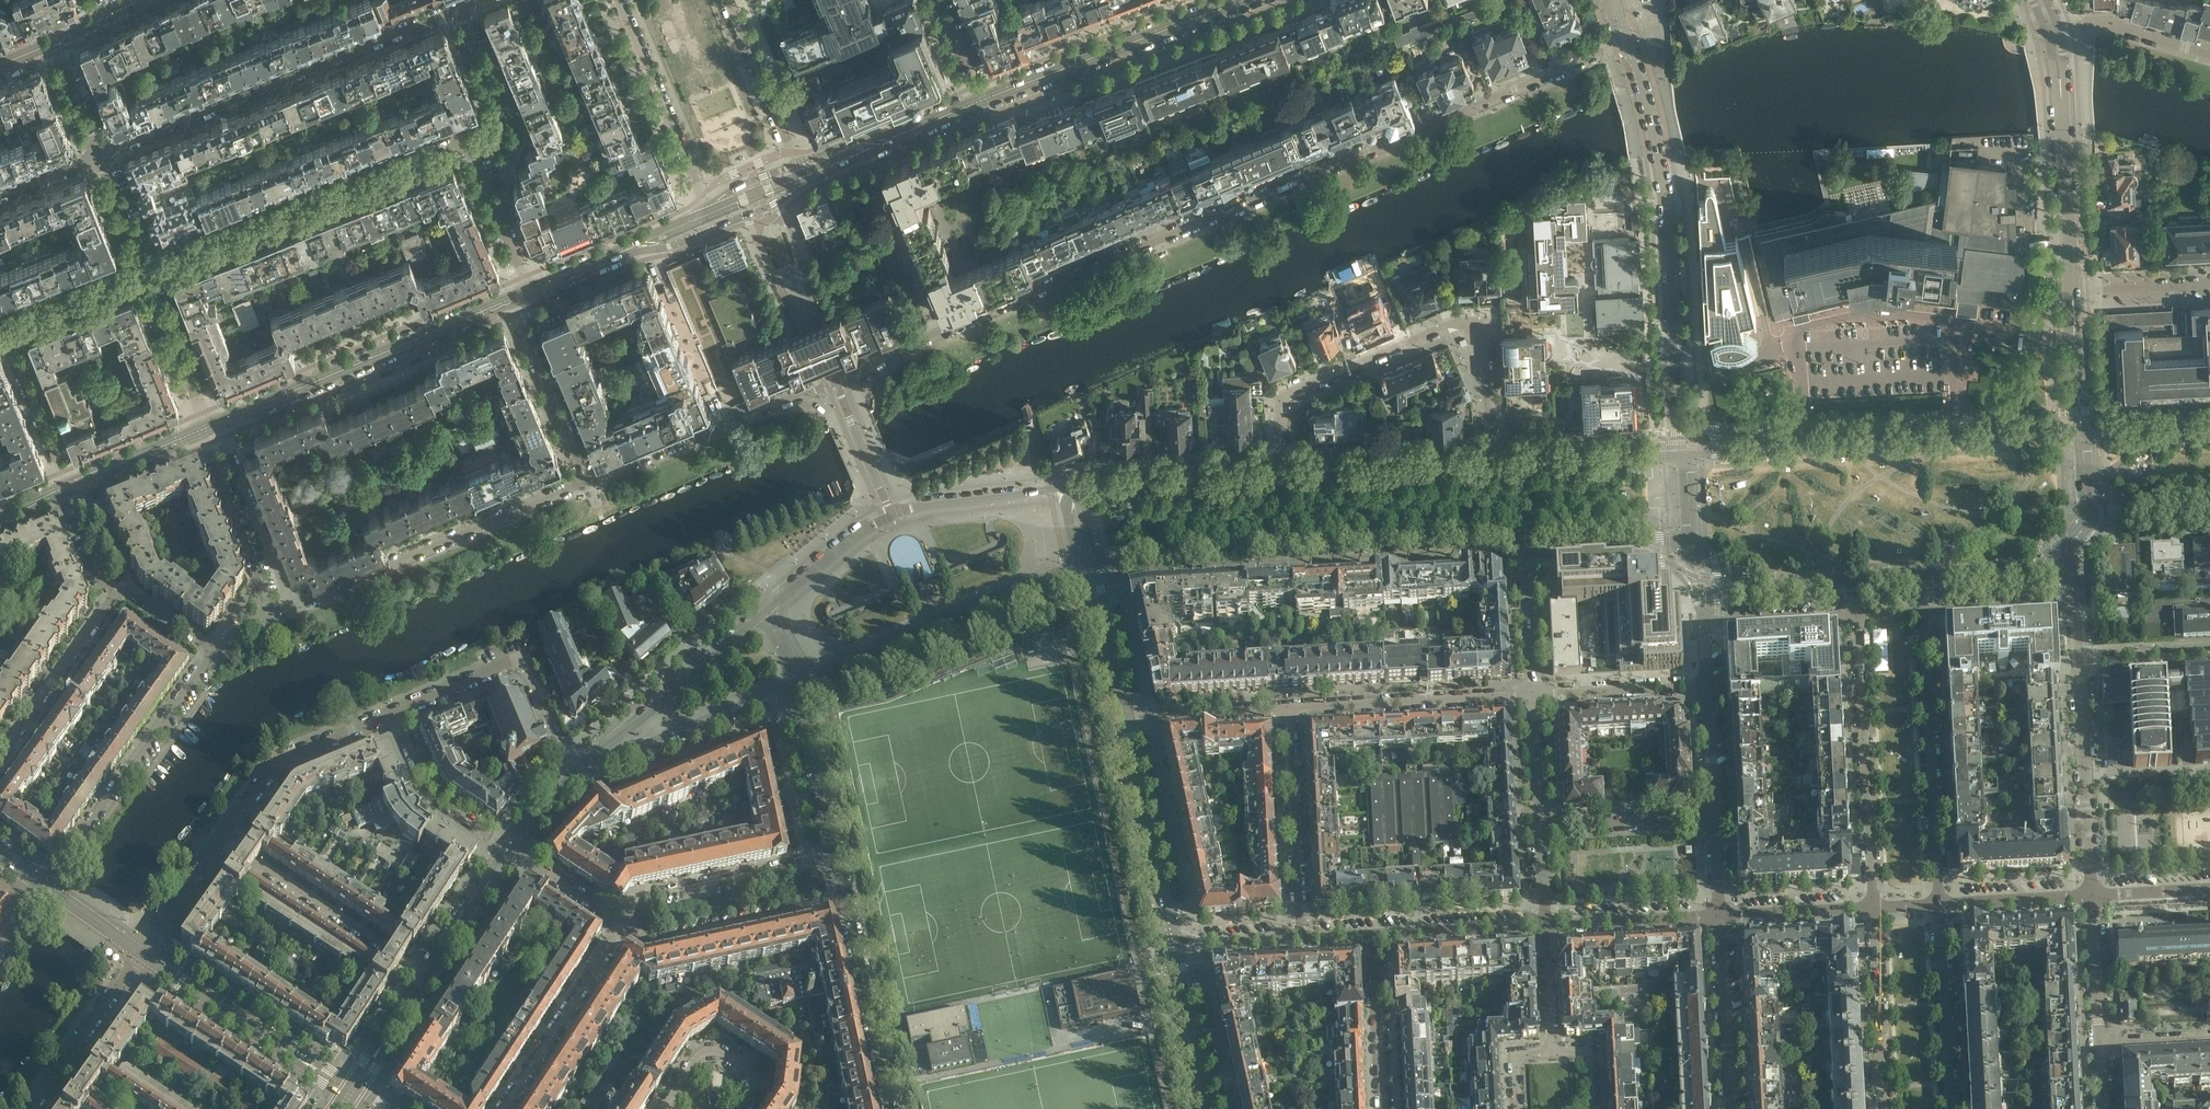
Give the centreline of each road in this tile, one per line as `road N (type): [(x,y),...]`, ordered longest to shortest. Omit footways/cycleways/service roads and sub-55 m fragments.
road 1 (residential): [(838,381),(1625,41)]
road 2 (tertiary): [(1087,563),(1528,536)]
road 3 (residential): [(1487,465),(1475,324),(1448,324),(1281,395),(1282,477)]
road 4 (residential): [(1625,41),(1664,182),(1681,455)]
road 5 (tertiary): [(2082,432),(1681,455)]
road 6 (residential): [(100,158),(458,9)]
road 7 (residential): [(142,266),(466,140)]
road 8 (tertiary): [(512,299),(207,428)]
road 9 (residential): [(294,601),(589,478)]
road 10 (tertiary): [(801,679),(1087,563)]
road 11 (residential): [(1939,905),(1922,610)]
road 12 (residential): [(1856,614),(1873,908)]
road 13 (residential): [(214,648),(46,887)]
road 14 (tertiary): [(1244,0),(979,102)]
road 15 (tertiary): [(645,242),(677,244),(774,205),(815,171),(887,141)]
road 16 (residential): [(589,478),(838,381)]
road 17 (tertiary): [(2073,292),(2052,31)]
road 18 (residential): [(395,713),(517,661),(573,777)]
road 19 (tertiary): [(764,612),(573,777)]
road 20 (tertiary): [(350,1091),(141,953)]
road 21 (residential): [(1287,708),(1535,695)]
road 22 (tertiary): [(573,777),(801,679)]
road 23 (residential): [(221,842),(426,977)]
road 24 (residential): [(2092,895),(2079,660)]
road 25 (residential): [(619,0),(707,215)]
road 26 (tertiary): [(1175,945),(1126,718)]
road 27 (residential): [(837,854),(651,893),(624,924)]
road 28 (residential): [(624,924),(660,940),(847,900)]
road 29 (residential): [(1300,938),(1287,708)]
road 30 (residential): [(221,842),(281,763),(395,713)]
road 31 (residential): [(502,1108),(624,924)]
road 32 (tertiary): [(1282,477),(1068,488)]
road 33 (residential): [(891,1108),(847,900)]
road 34 (tertiary): [(1487,465),(1282,477)]
road 35 (residential): [(1949,1108),(1939,905)]
road 36 (residential): [(1873,908),(1884,1108)]
road 37 (residential): [(207,428),(202,447),(271,612)]
road 38 (residential): [(294,601),(223,437),(207,428)]
road 39 (residential): [(589,478),(512,299)]
road 40 (tertiary): [(1681,455),(1487,465)]
road 41 (residential): [(1729,1108),(1719,916)]
road 42 (residential): [(5,750),(113,593)]
road 43 (residential): [(511,850),(452,810),(424,780),(395,713)]
road 44 (residential): [(797,165),(727,0)]
road 45 (residential): [(837,854),(801,679)]
road 46 (tertiary): [(1068,488),(892,514)]
road 47 (residential): [(3,324),(71,486)]
road 48 (residential): [(207,428),(142,266)]
road 49 (residential): [(1382,1108),(1371,934)]
road 50 (unclassified): [(1371,934),(1545,925)]
road 51 (unclassified): [(1545,925),(1719,916)]
road 52 (residential): [(1535,695),(1708,686)]
road 53 (residential): [(1541,827),(1713,818)]
road 54 (tertiary): [(1930,576),(2020,570),(2086,522)]
road 55 (tertiary): [(1690,552),(1754,586),(1851,580)]
road 56 (tertiary): [(1209,1108),(1175,945)]
road 57 (tertiary): [(1528,536),(1643,532),(1690,552)]
road 58 (residential): [(530,292),(466,140)]
road 59 (residential): [(1126,718),(1287,708)]
road 60 (residential): [(2209,54),(2123,27),(2052,31)]
road 61 (tertiary): [(892,514),(764,612)]
road 62 (tertiary): [(1126,718),(1087,563)]
road 63 (residential): [(1535,695),(1528,536)]
road 64 (residential): [(744,1108),(755,1090),(751,1077),(712,1051),(696,1059),(663,1108)]
road 65 (residential): [(466,140),(501,116),(458,9)]
road 66 (unclassified): [(1719,916),(1873,908)]
road 67 (unclassified): [(1939,905),(2092,895)]
road 68 (residential): [(1922,610),(2075,602)]
road 69 (tertiary): [(426,977),(511,850)]
road 70 (residential): [(3,324),(142,266)]
road 71 (residential): [(1706,623),(1856,614)]
road 72 (residential): [(2101,1044),(2092,895)]
road 73 (tertiary): [(207,428),(71,486)]
road 74 (residential): [(892,514),(838,381)]
road 75 (tertiary): [(2082,432),(2073,292)]
road 76 (residential): [(61,1067),(141,953)]
road 77 (tertiary): [(350,1091),(426,977)]
road 78 (residential): [(141,953),(221,842)]
road 79 (residential): [(2073,292),(2209,284)]
road 80 (unclassified): [(624,924),(511,850)]
road 81 (residential): [(1541,827),(1535,695)]
road 82 (residential): [(1708,686),(1713,818)]
road 83 (residential): [(2209,653),(2079,660)]
road 84 (tertiary): [(2209,426),(2082,432)]
road 85 (tertiary): [(2086,522),(2117,507),(2209,500)]
road 86 (tertiary): [(645,242),(530,292)]
road 87 (unclassified): [(1175,945),(1300,938)]
road 88 (residential): [(100,158),(52,45)]
road 89 (residential): [(1545,925),(1552,1046)]
road 90 (residential): [(113,593),(127,589),(214,648)]

